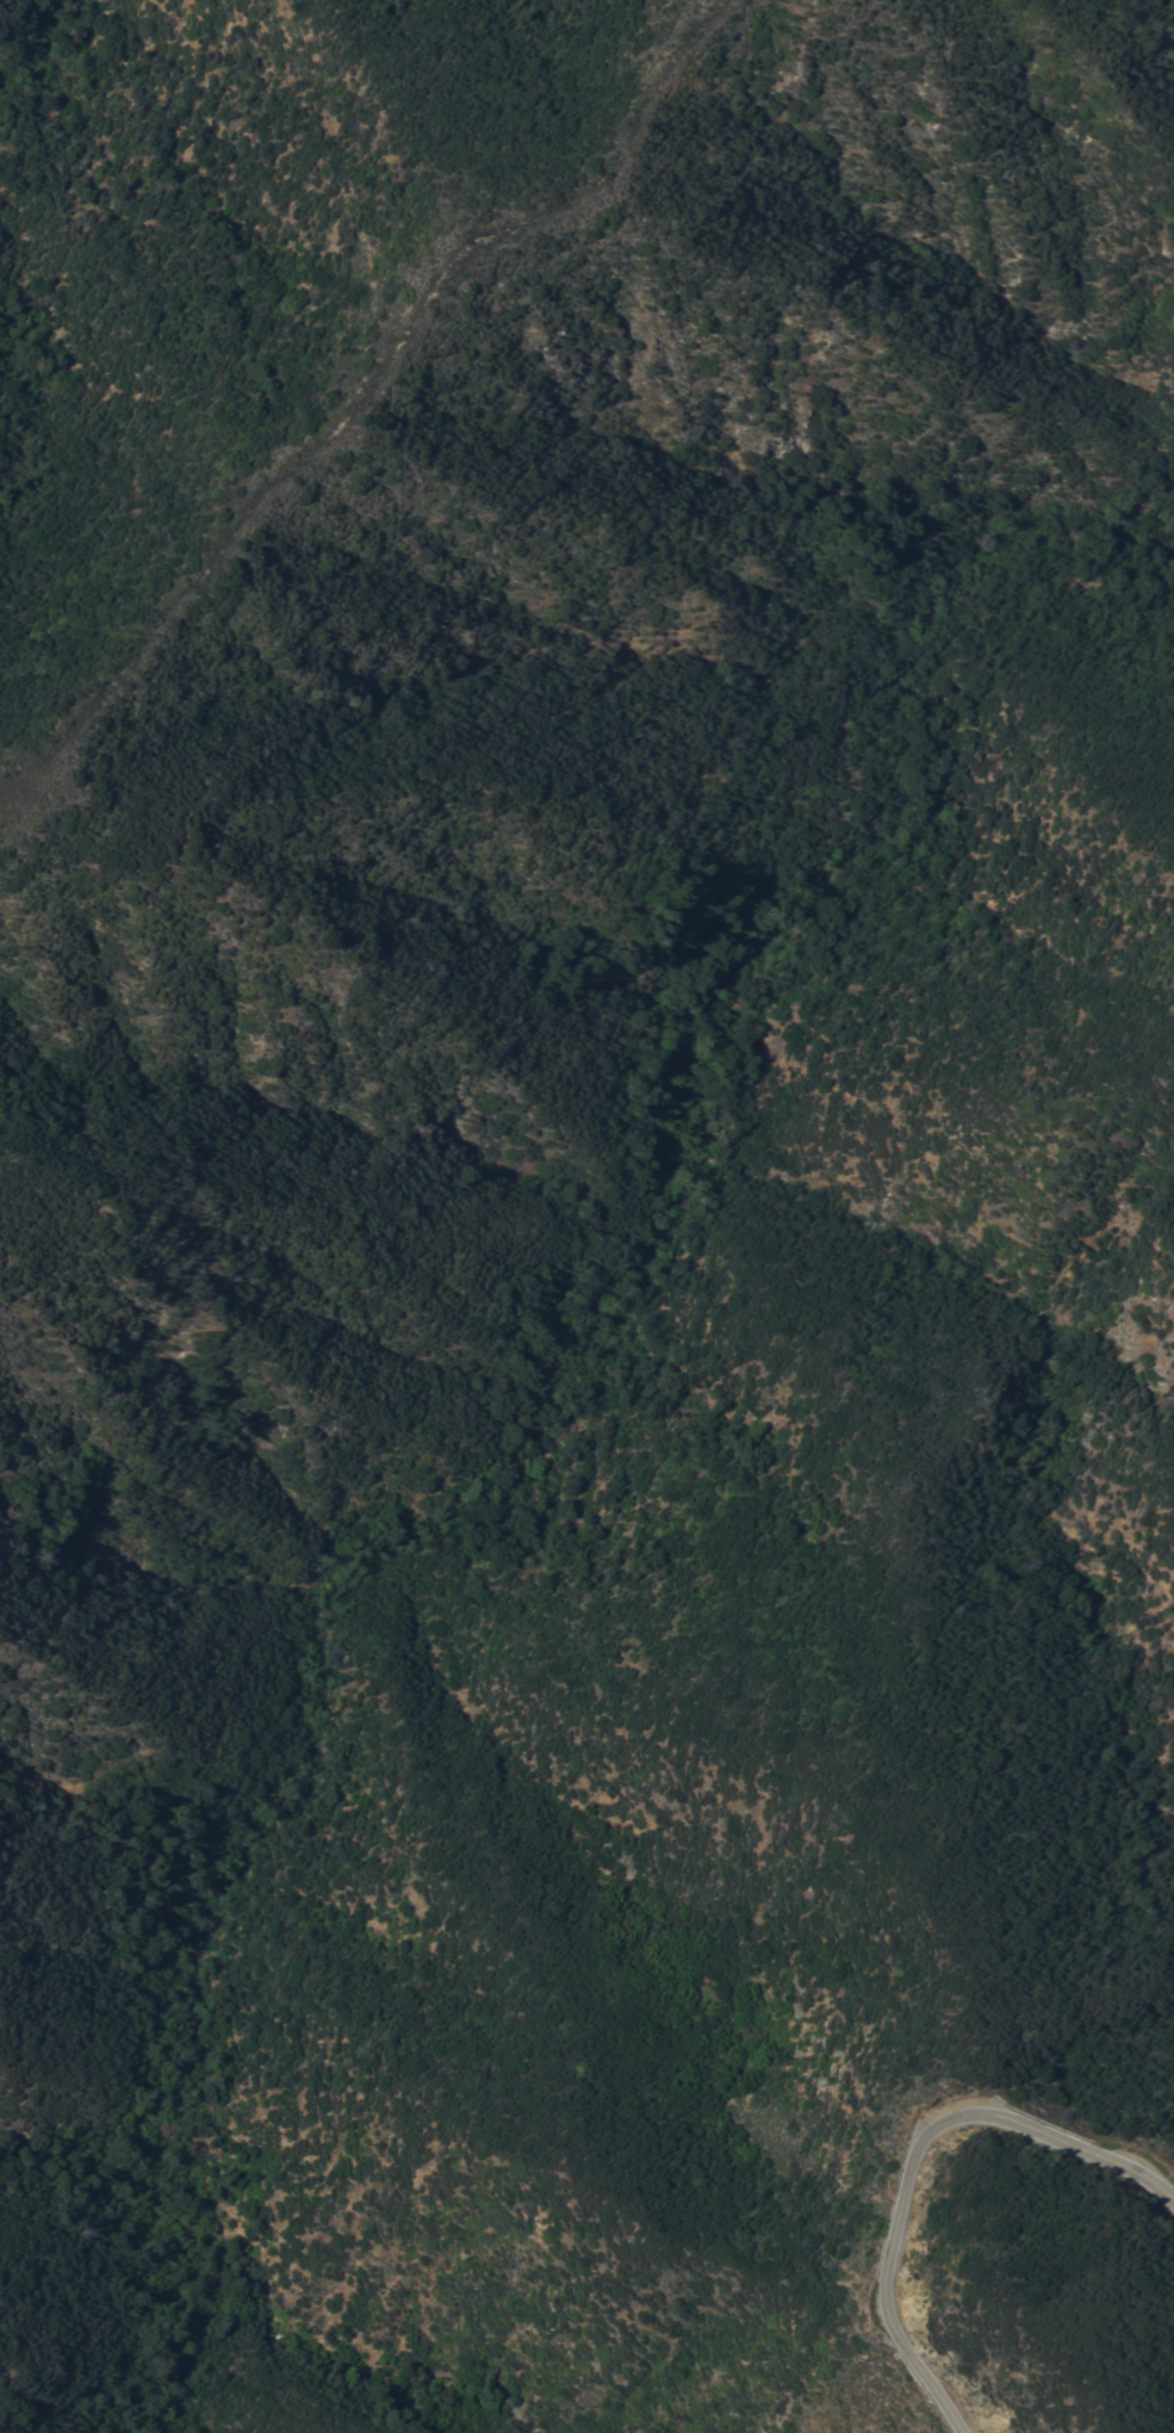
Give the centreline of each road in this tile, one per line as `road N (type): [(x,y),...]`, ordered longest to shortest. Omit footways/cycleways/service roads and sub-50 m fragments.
road 1 (residential): [(1173,2200),(1124,2168),(1004,2116),(965,2115),(931,2132),(915,2155),(884,2293),(892,2327),(961,2432)]

